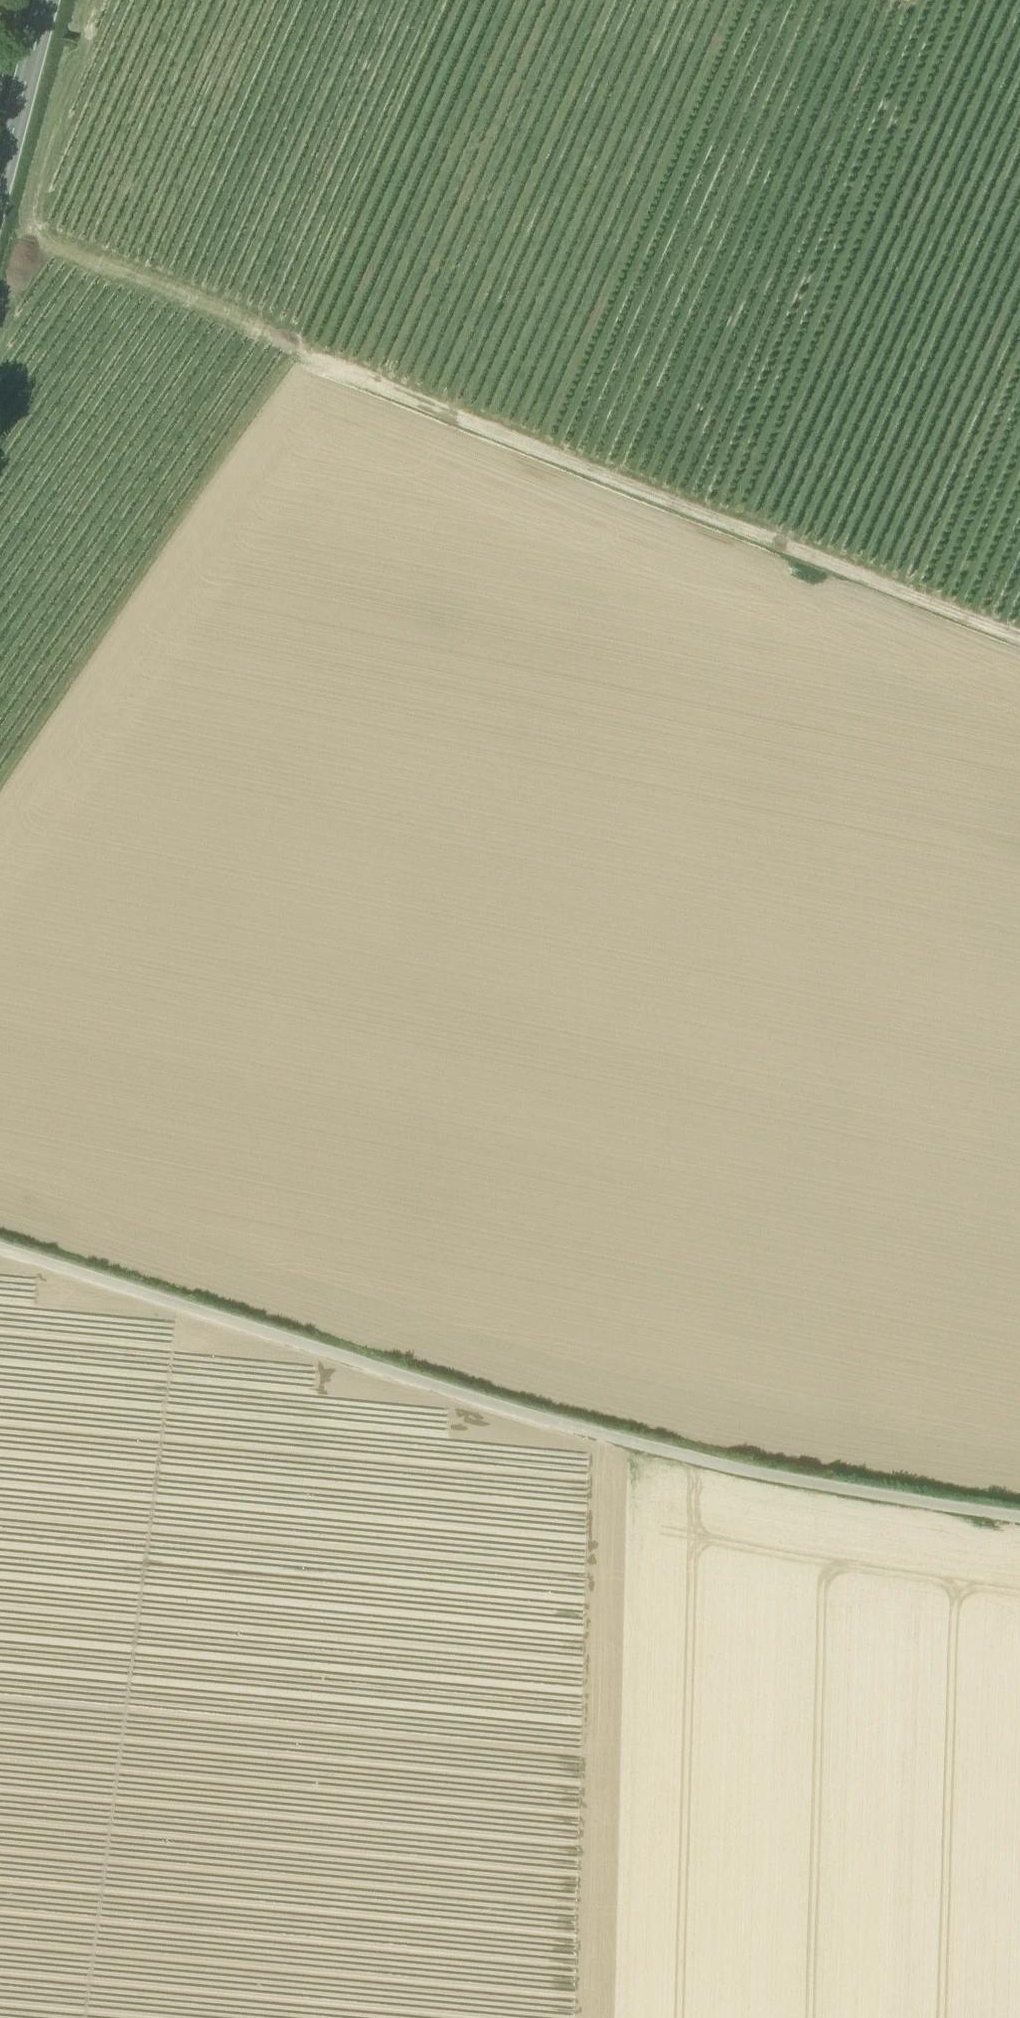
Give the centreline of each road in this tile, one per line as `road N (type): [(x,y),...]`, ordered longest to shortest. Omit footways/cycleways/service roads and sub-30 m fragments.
road 1 (residential): [(0,1248),(566,1423),(746,1470),(1019,1516)]
road 2 (track): [(301,351),(1019,637)]
road 3 (secondary): [(0,188),(48,0)]

